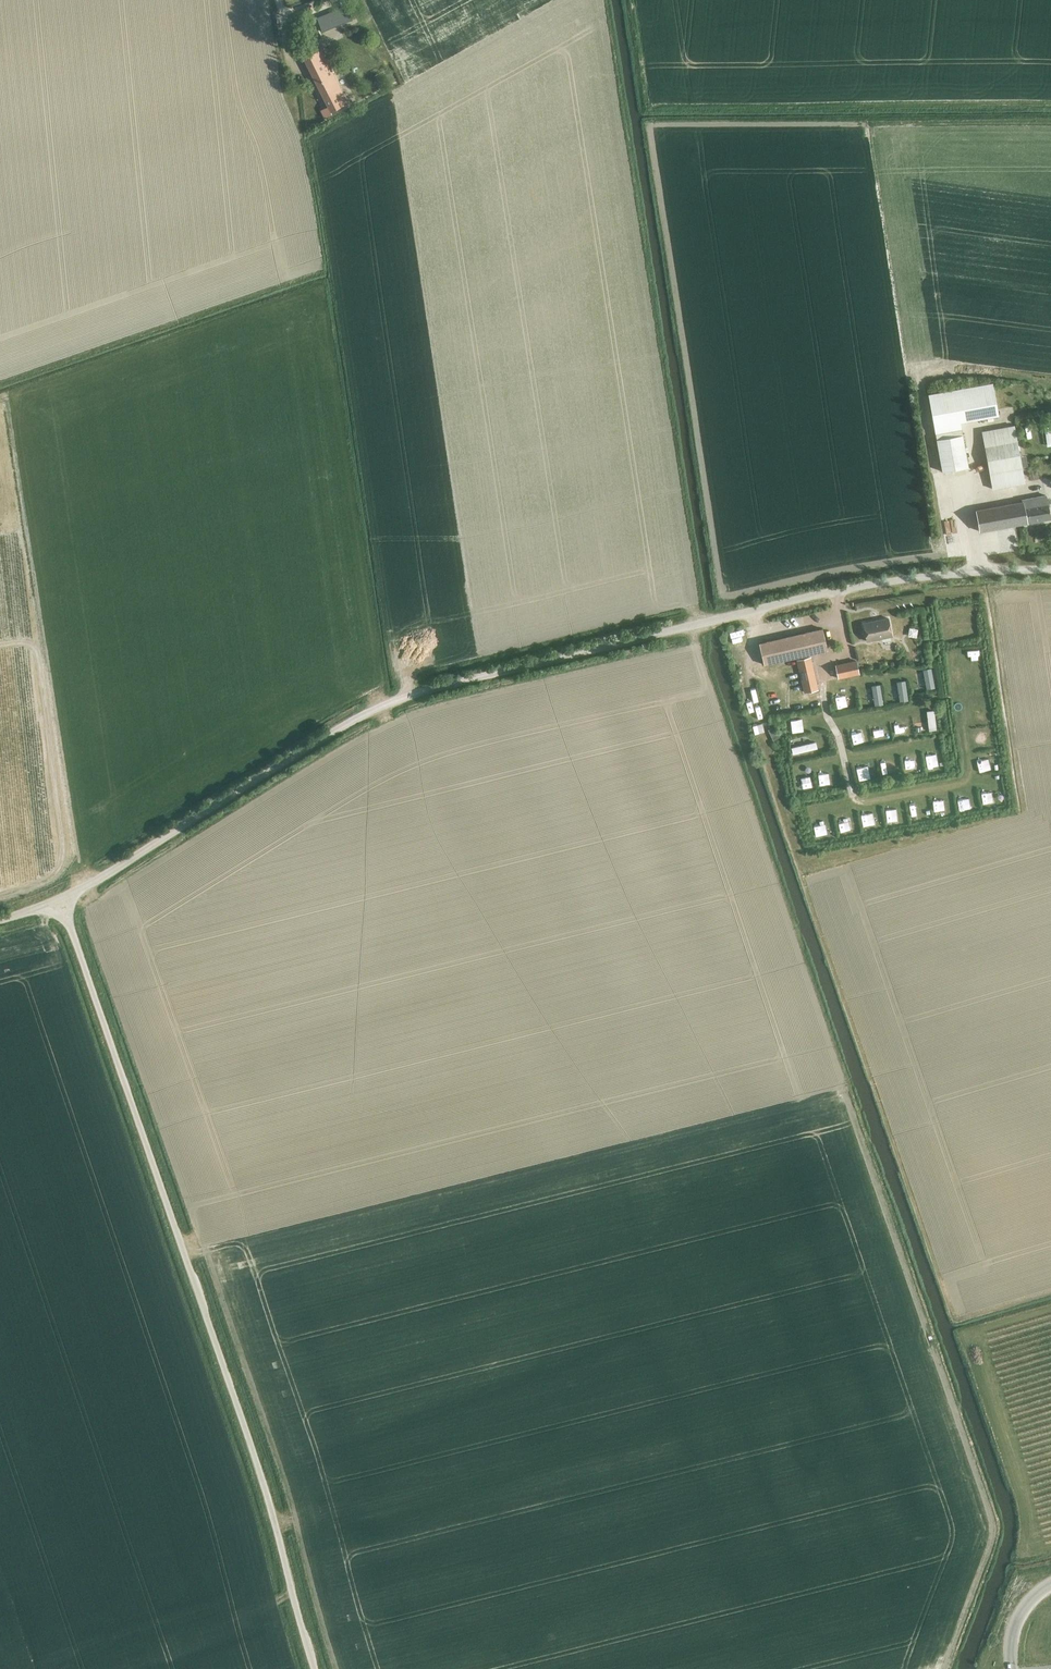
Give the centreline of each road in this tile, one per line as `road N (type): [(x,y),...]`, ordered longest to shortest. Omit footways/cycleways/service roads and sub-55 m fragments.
road 1 (unclassified): [(0,917),(59,899),(355,721),(432,694),(895,579),(1050,571)]

